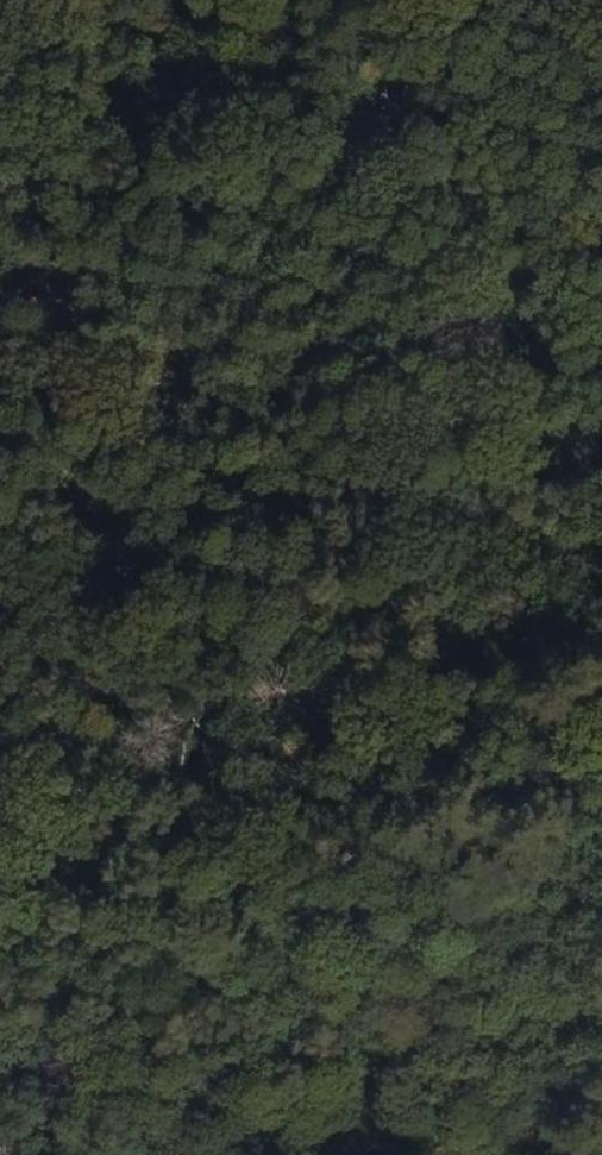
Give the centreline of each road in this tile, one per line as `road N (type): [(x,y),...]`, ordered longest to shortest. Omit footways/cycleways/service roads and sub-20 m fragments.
road 1 (track): [(48,0),(601,581)]

